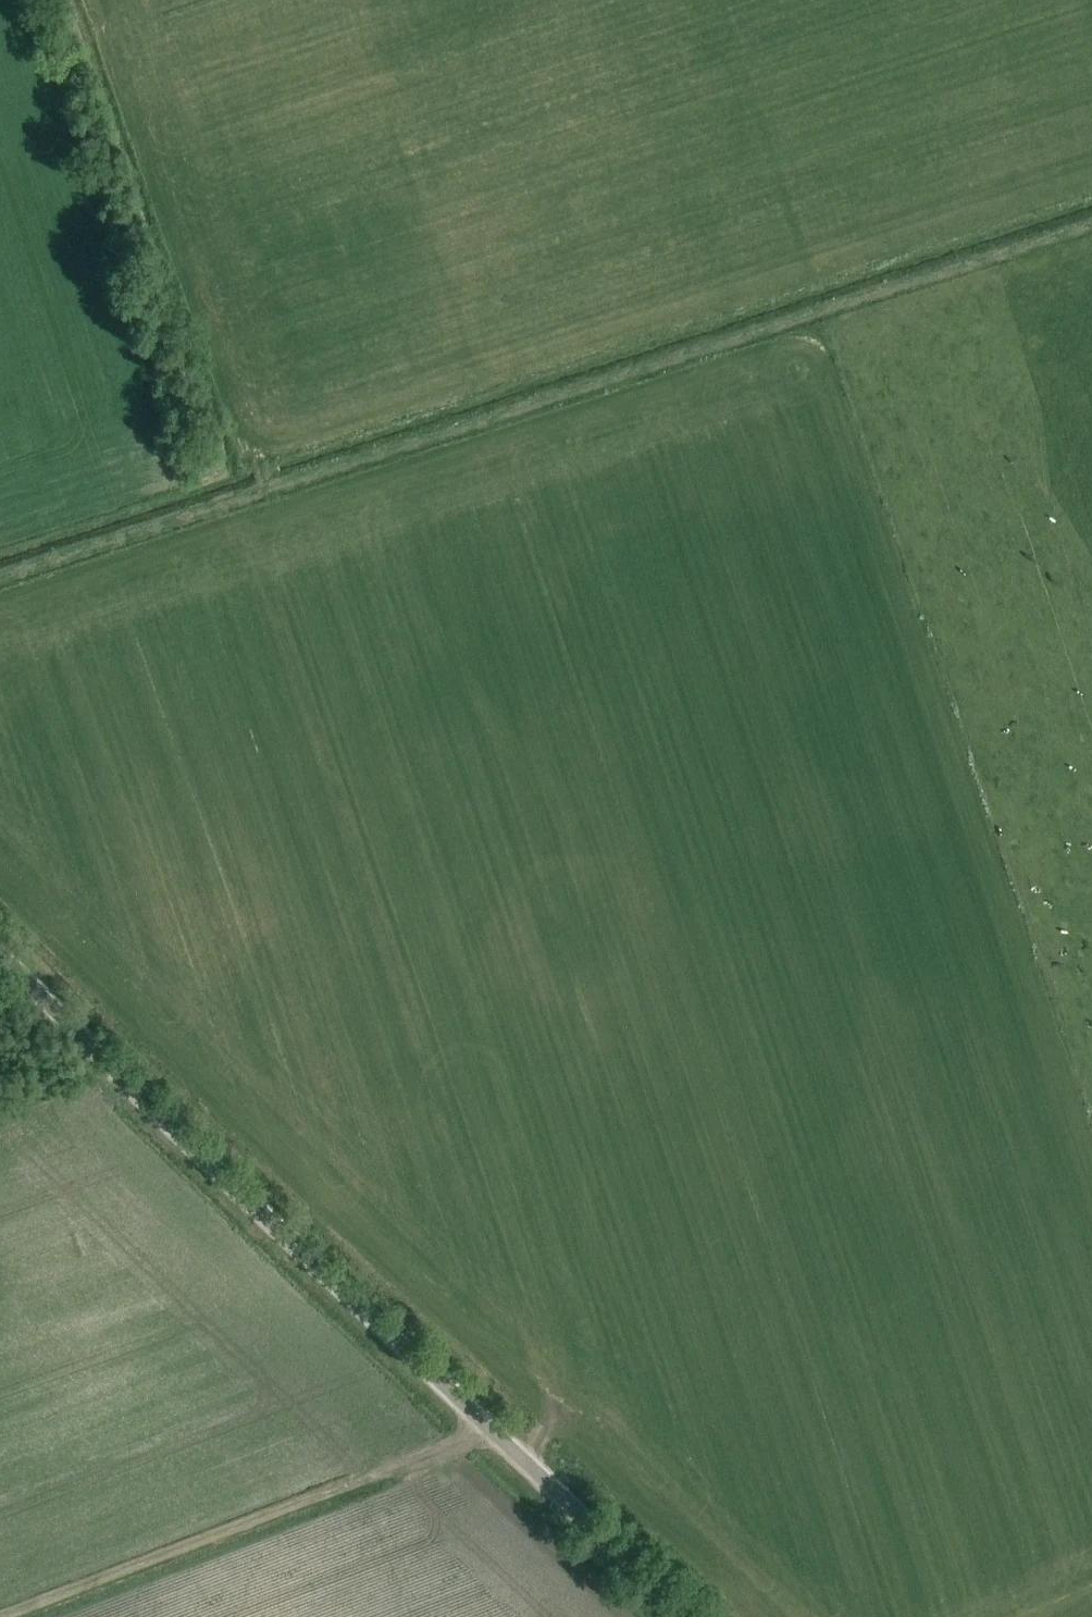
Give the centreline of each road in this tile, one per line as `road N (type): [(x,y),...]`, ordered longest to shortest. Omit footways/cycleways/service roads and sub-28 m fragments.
road 1 (unclassified): [(688,1616),(0,955)]
road 2 (track): [(1,1616),(488,1428)]

